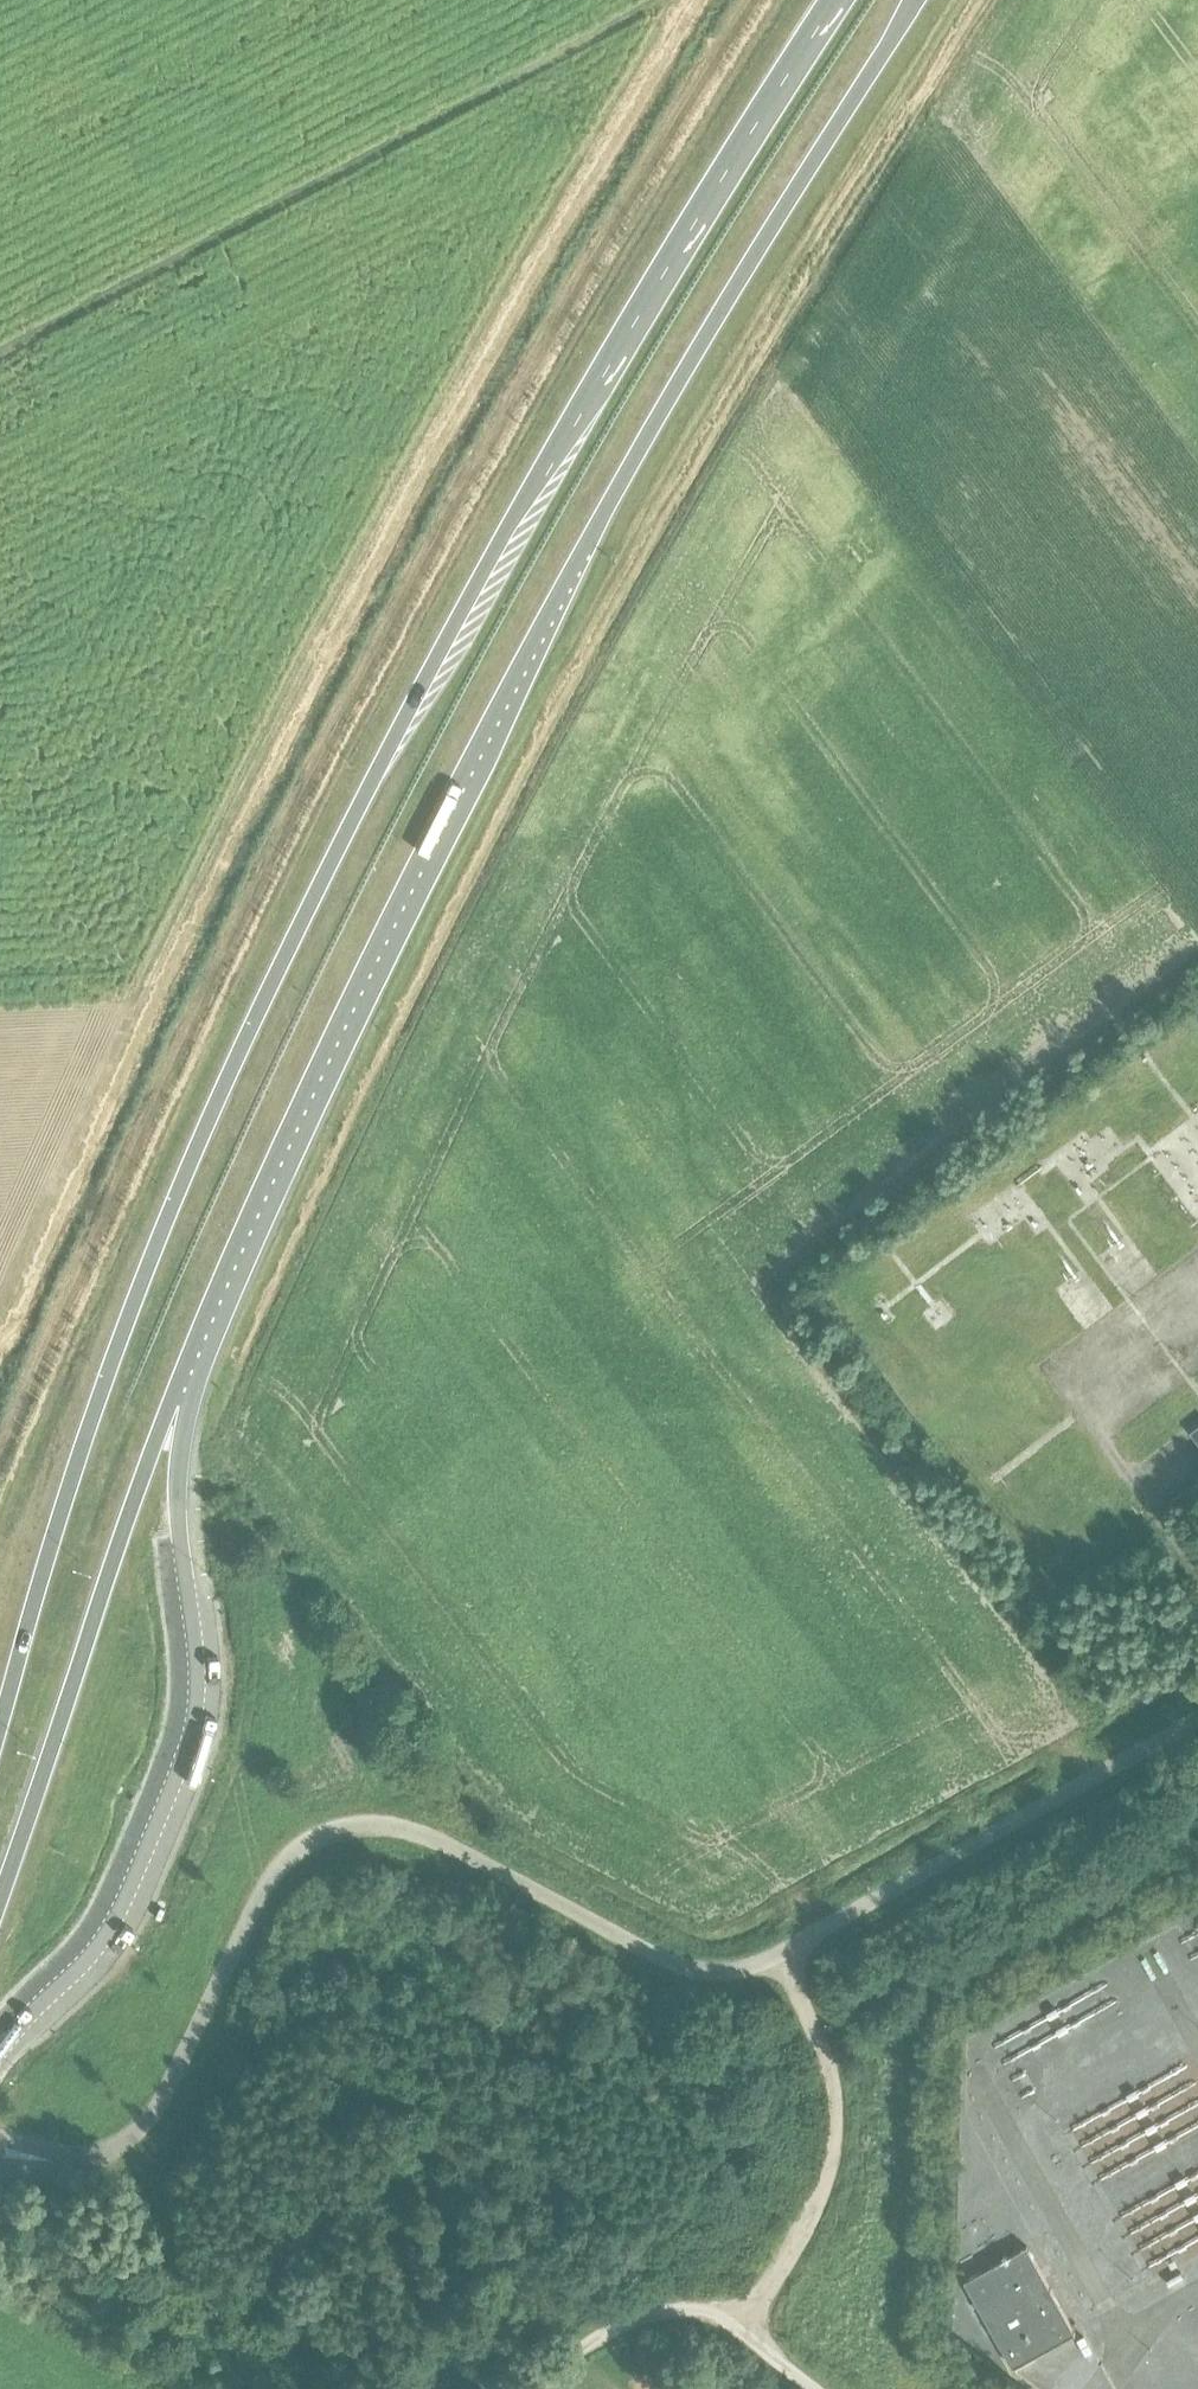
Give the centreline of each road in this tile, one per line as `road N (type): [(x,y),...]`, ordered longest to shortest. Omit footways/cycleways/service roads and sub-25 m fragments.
road 1 (trunk): [(0,1887),(129,1509),(350,995),(642,444),(912,0)]
road 2 (trunk): [(836,0),(533,482),(279,968),(107,1374),(0,1729)]
road 3 (unclassified): [(60,2160),(102,2151),(147,2122),(262,1889),(298,1843),(347,1822),(416,1826),(697,1956),(723,1961),(780,1945)]
road 4 (unclassified): [(780,1945),(1197,1723)]
road 5 (unclassified): [(780,1945),(822,2050),(821,2176),(741,2326)]
road 6 (unclassified): [(741,2326),(698,2302),(640,2311),(581,2342),(536,2388)]

